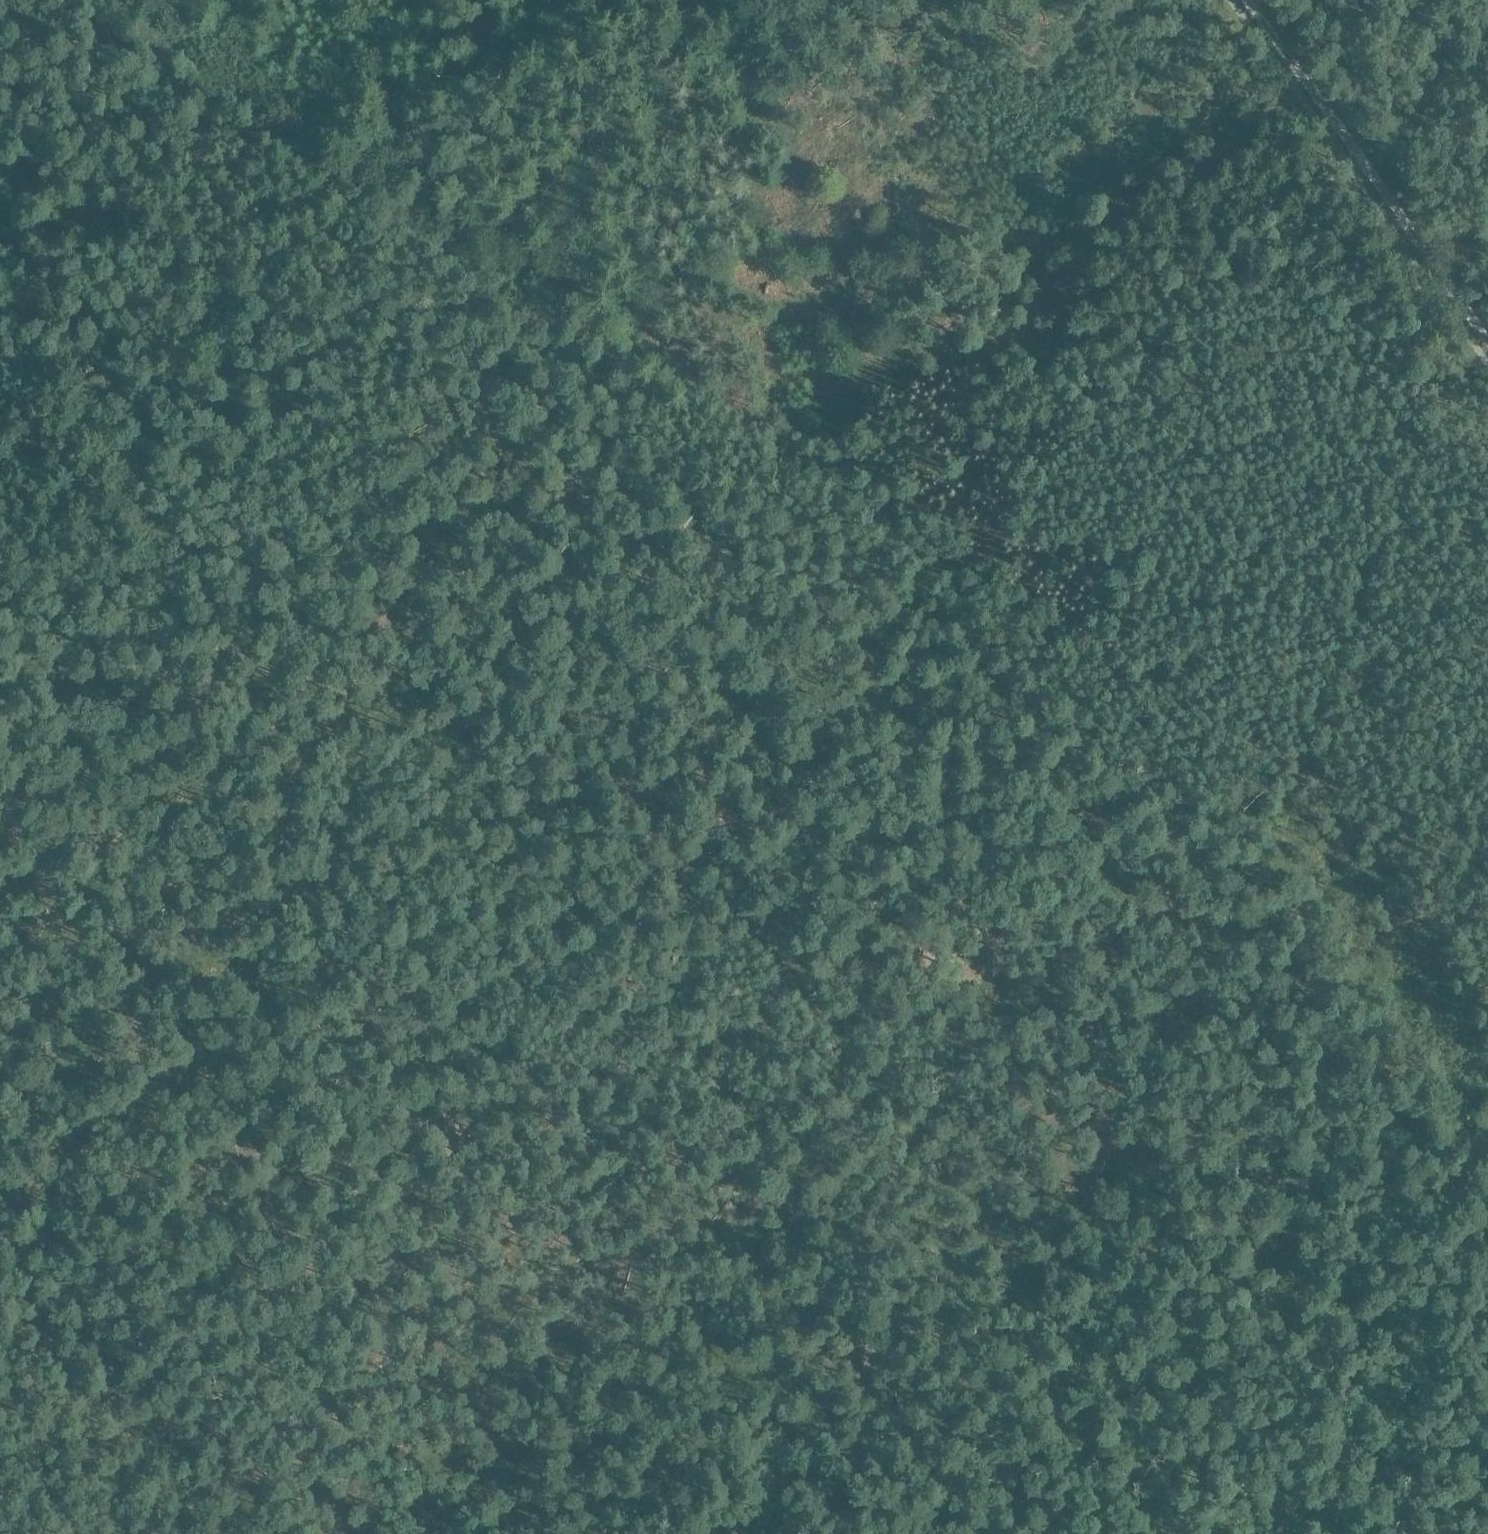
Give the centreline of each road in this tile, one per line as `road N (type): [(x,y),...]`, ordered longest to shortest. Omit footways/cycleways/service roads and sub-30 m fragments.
road 1 (track): [(1444,278),(1246,0)]

